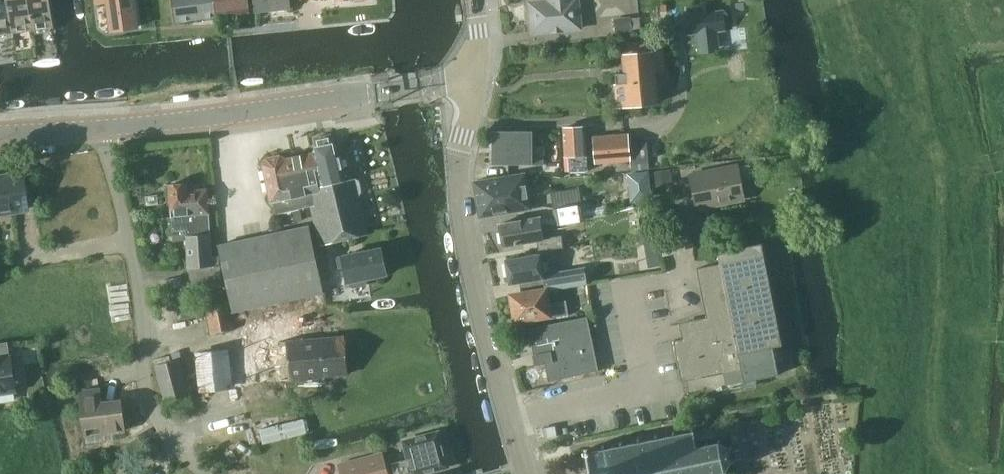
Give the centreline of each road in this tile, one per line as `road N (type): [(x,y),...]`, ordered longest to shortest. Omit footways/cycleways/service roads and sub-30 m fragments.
road 1 (track): [(991,473),(931,450),(940,172),(924,111),(921,0)]
road 2 (tertiary): [(475,80),(459,149),(460,210),(528,473)]
road 3 (tertiary): [(100,129),(475,80)]
road 4 (unclassified): [(206,473),(175,456),(145,379),(146,316),(100,129)]

